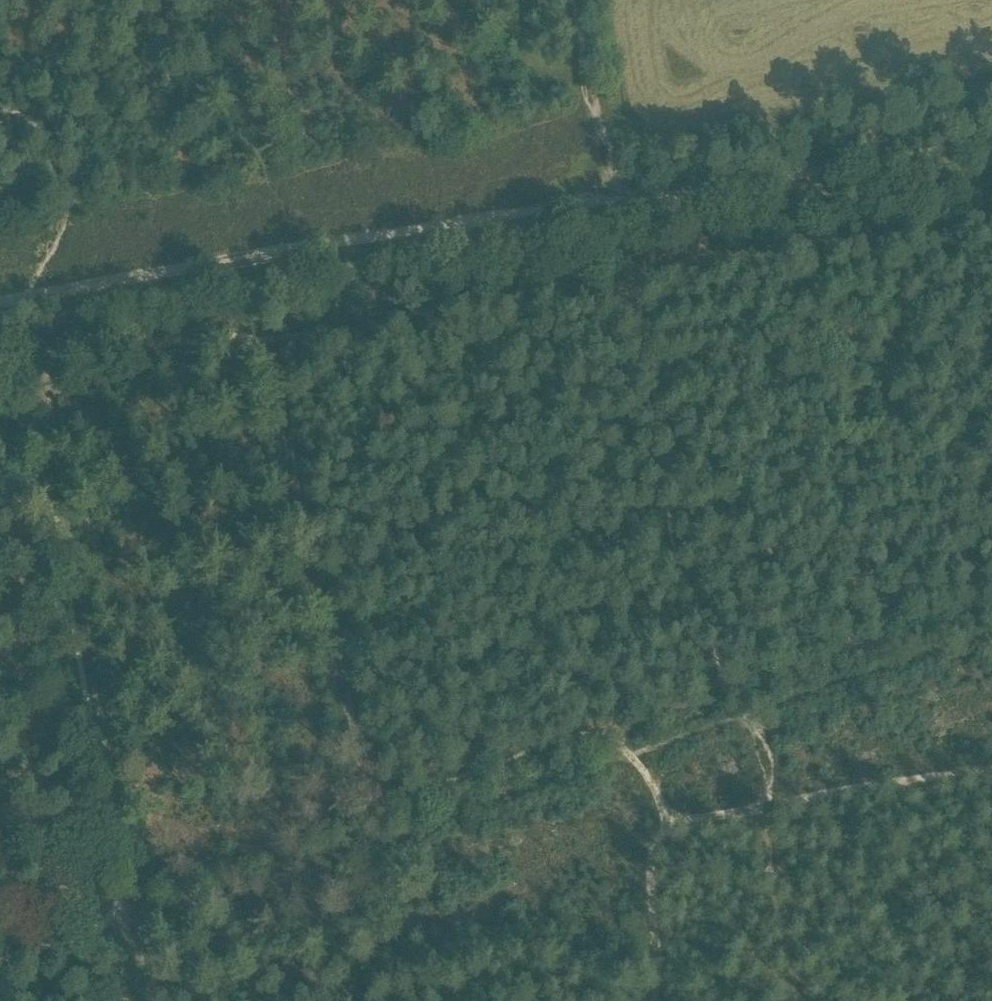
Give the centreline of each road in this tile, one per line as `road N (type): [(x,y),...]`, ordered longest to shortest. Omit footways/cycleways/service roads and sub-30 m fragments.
road 1 (track): [(28,374),(261,340),(358,813),(624,729)]
road 2 (track): [(18,297),(616,196)]
road 3 (track): [(28,374),(57,482),(128,899)]
road 4 (track): [(624,729),(732,681),(991,599)]
road 5 (track): [(616,196),(991,130)]
road 6 (track): [(991,767),(647,825)]
road 7 (track): [(647,825),(643,1000)]

